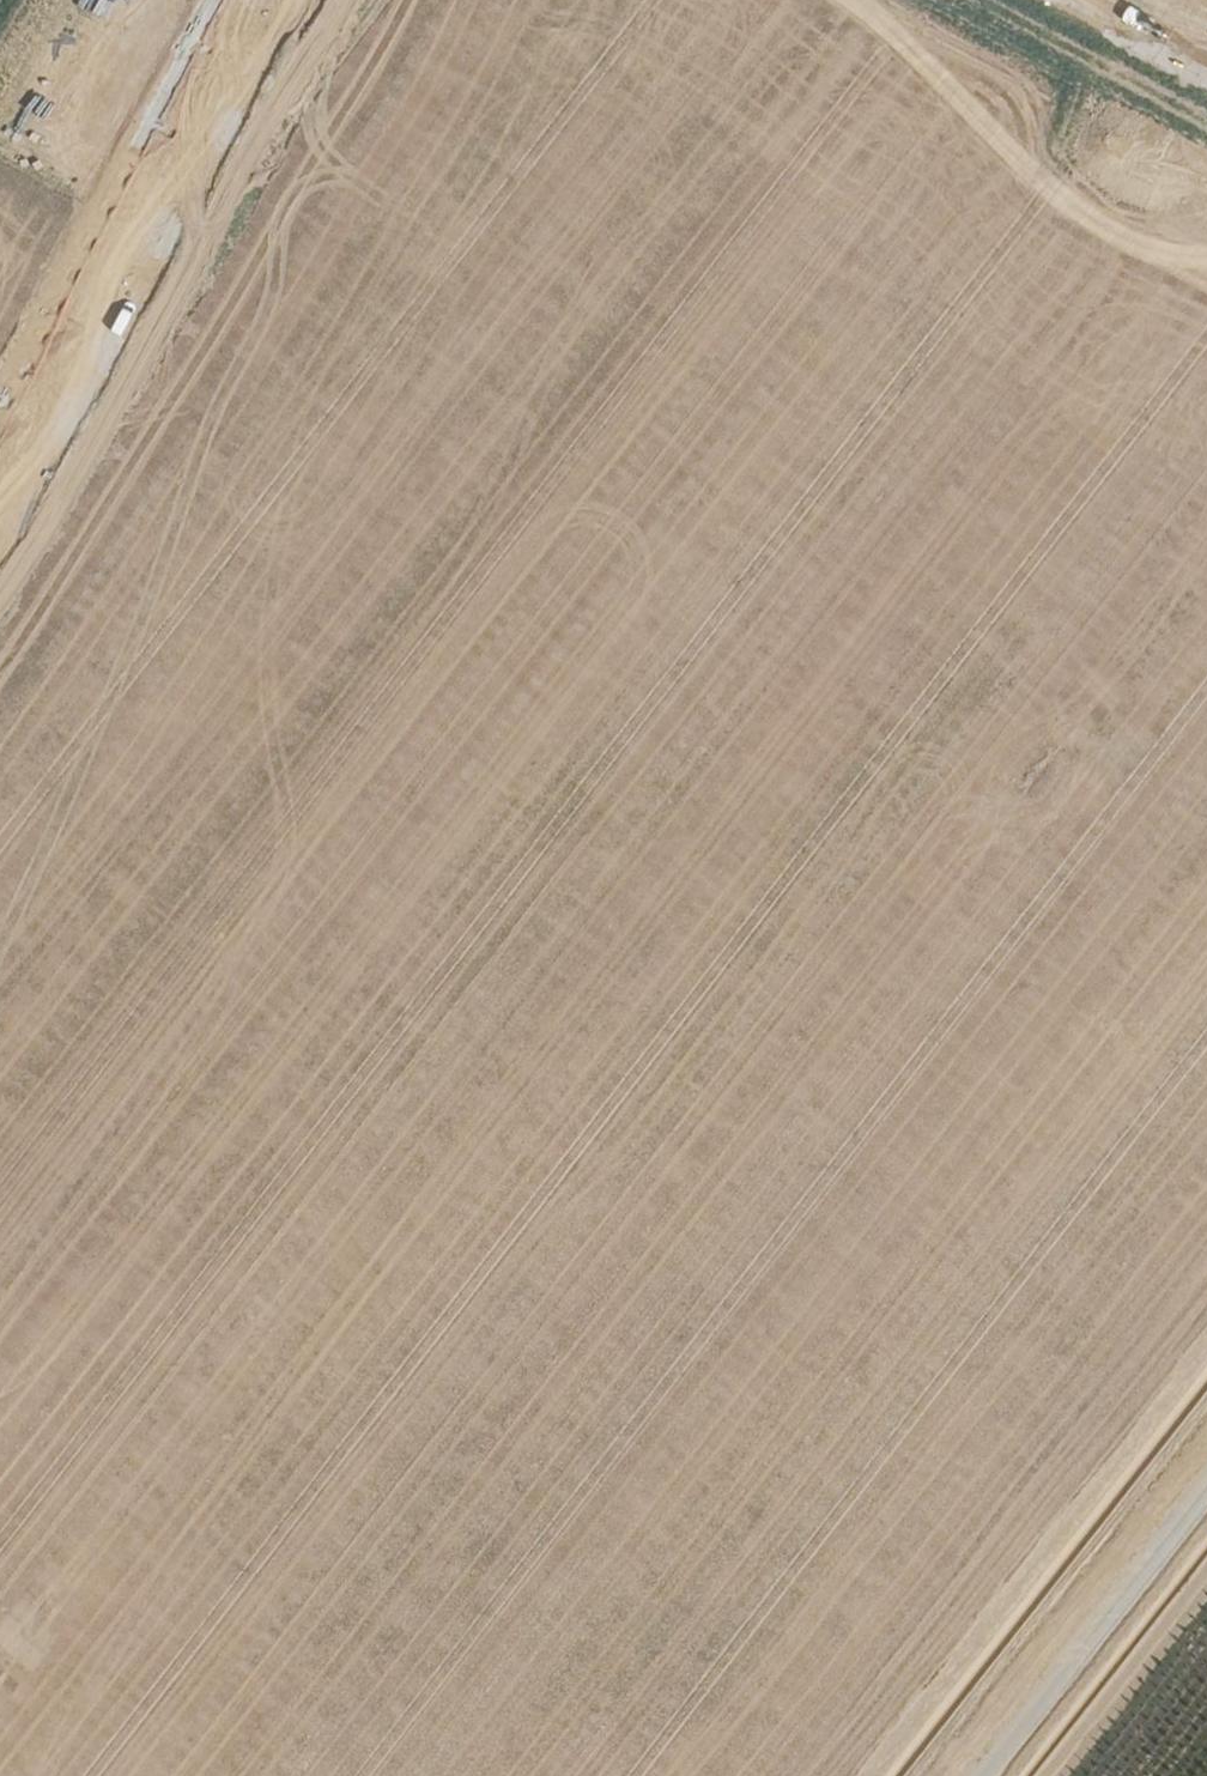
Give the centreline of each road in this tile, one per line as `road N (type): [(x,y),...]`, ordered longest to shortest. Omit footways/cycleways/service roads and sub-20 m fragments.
road 1 (unknown): [(0,472),(266,0)]
road 2 (secondary): [(1206,1473),(977,1775)]

